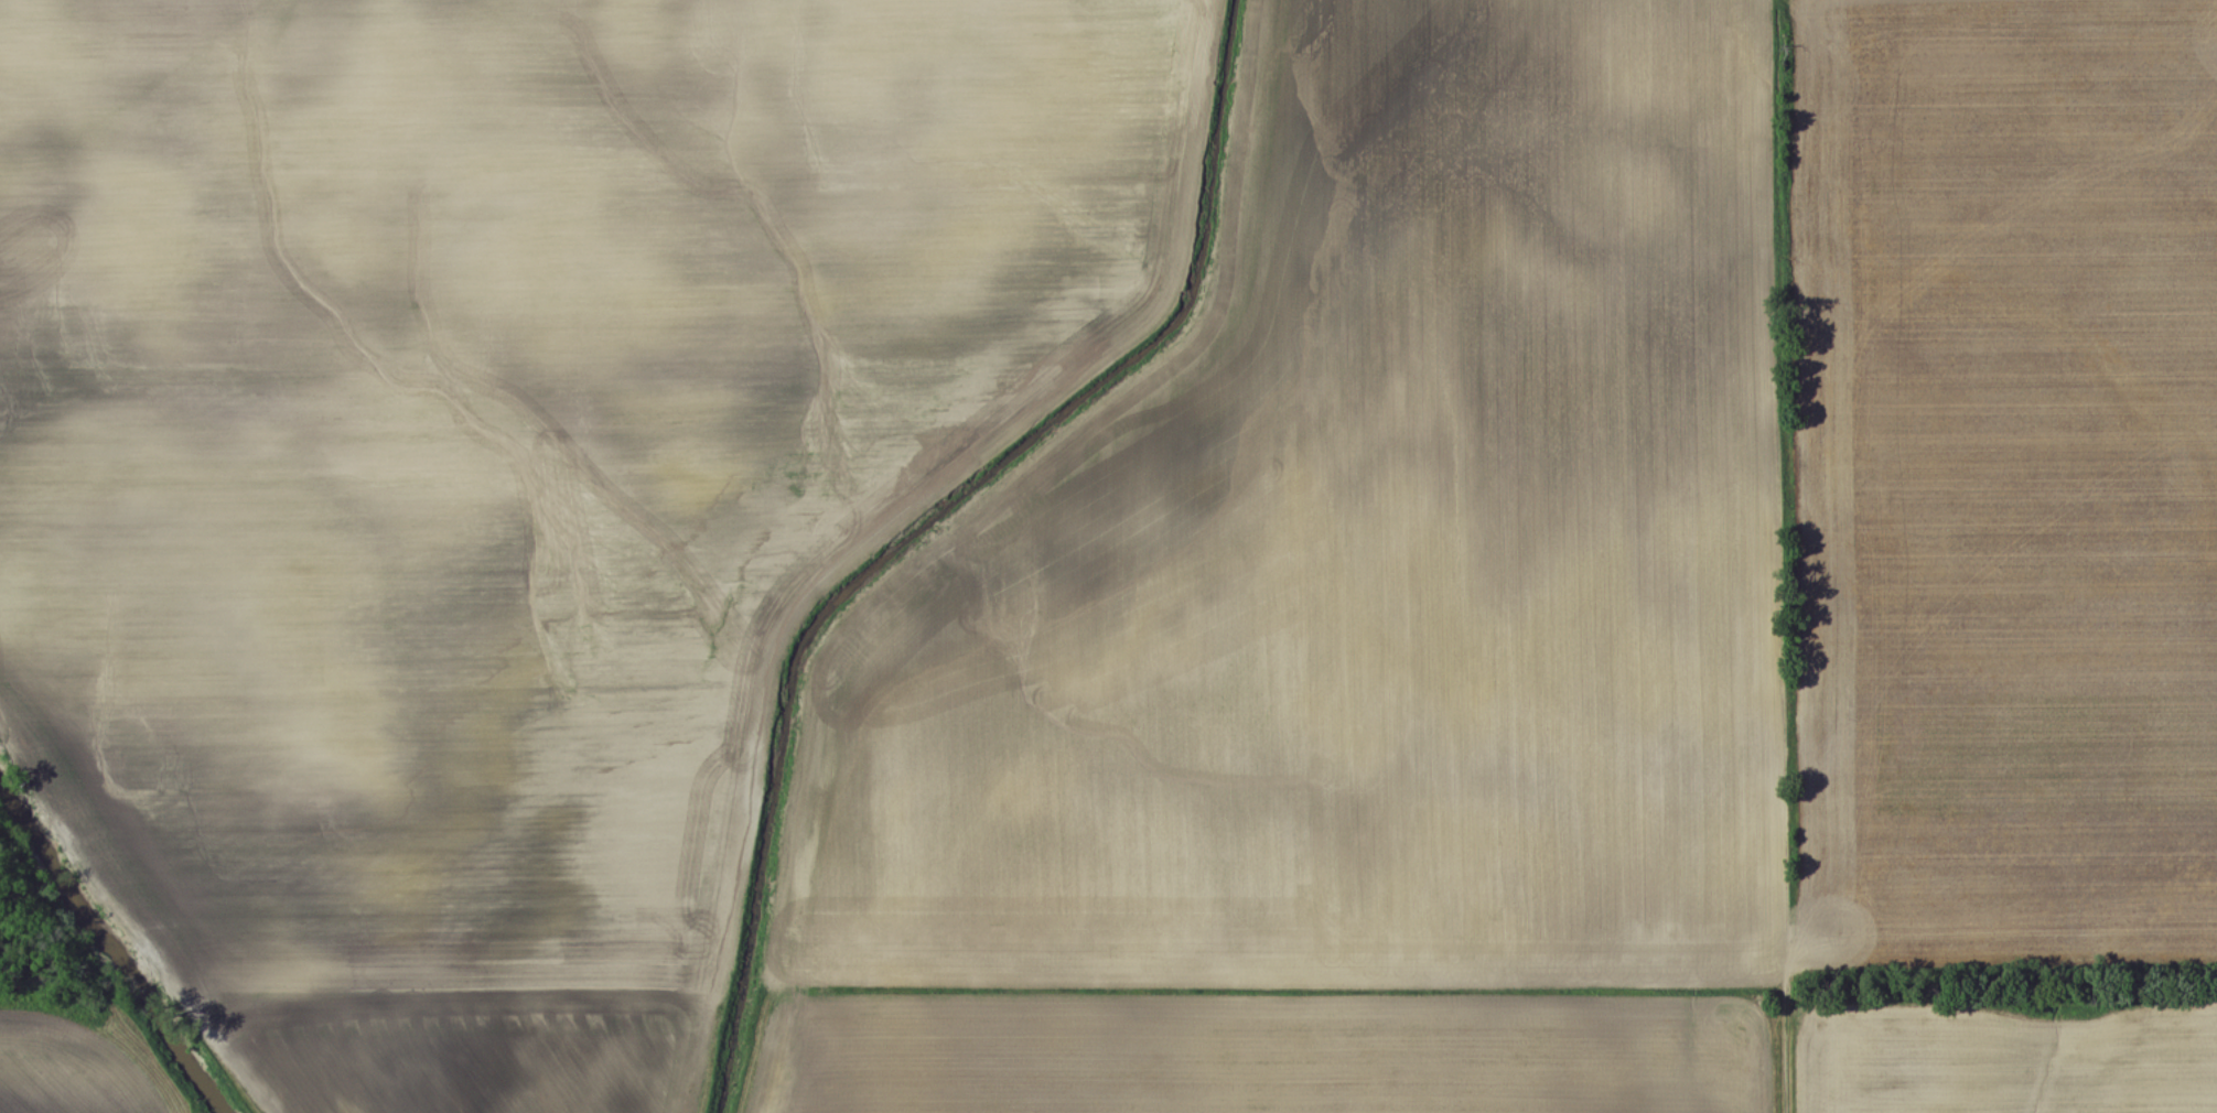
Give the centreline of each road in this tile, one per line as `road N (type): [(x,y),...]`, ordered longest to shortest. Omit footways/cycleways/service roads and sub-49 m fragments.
road 1 (residential): [(1783,1112),(1767,0)]

